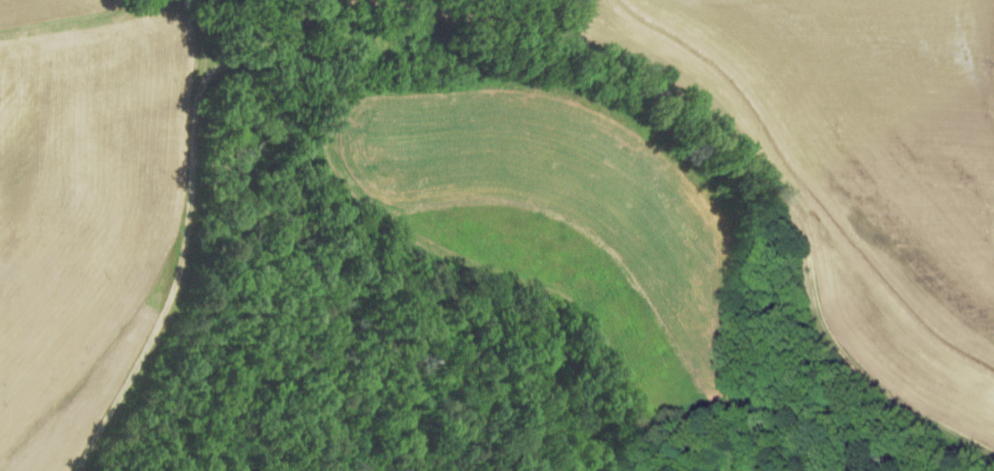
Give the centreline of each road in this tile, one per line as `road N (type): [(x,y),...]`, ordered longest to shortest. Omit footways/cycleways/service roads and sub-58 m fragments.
road 1 (residential): [(79,470),(173,301),(185,260),(204,82),(329,1),(558,35),(682,88),(754,161),(795,218),(808,247),(815,305),(848,360),(916,414),(993,453)]

